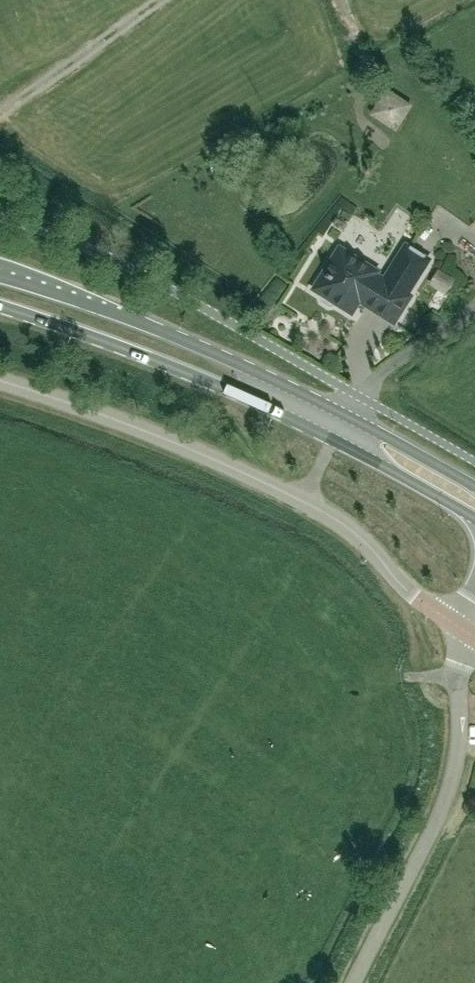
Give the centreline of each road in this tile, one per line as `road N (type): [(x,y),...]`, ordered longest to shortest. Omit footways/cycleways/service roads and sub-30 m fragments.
road 1 (unclassified): [(347,982),(444,795),(467,632)]
road 2 (primary): [(340,428),(157,346),(0,292)]
road 3 (unclassified): [(301,498),(0,382)]
road 4 (unclassified): [(449,621),(332,516),(301,498)]
road 5 (primary): [(474,503),(340,428)]

